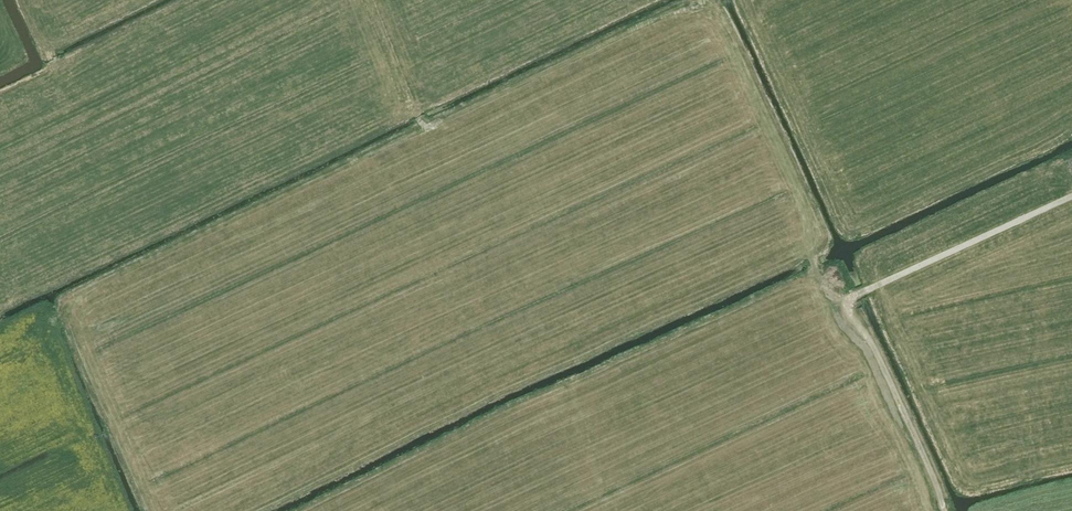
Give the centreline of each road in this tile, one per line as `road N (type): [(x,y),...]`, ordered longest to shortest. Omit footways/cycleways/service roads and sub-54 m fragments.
road 1 (track): [(1071,196),(851,297),(846,306),(866,333),(945,510)]

